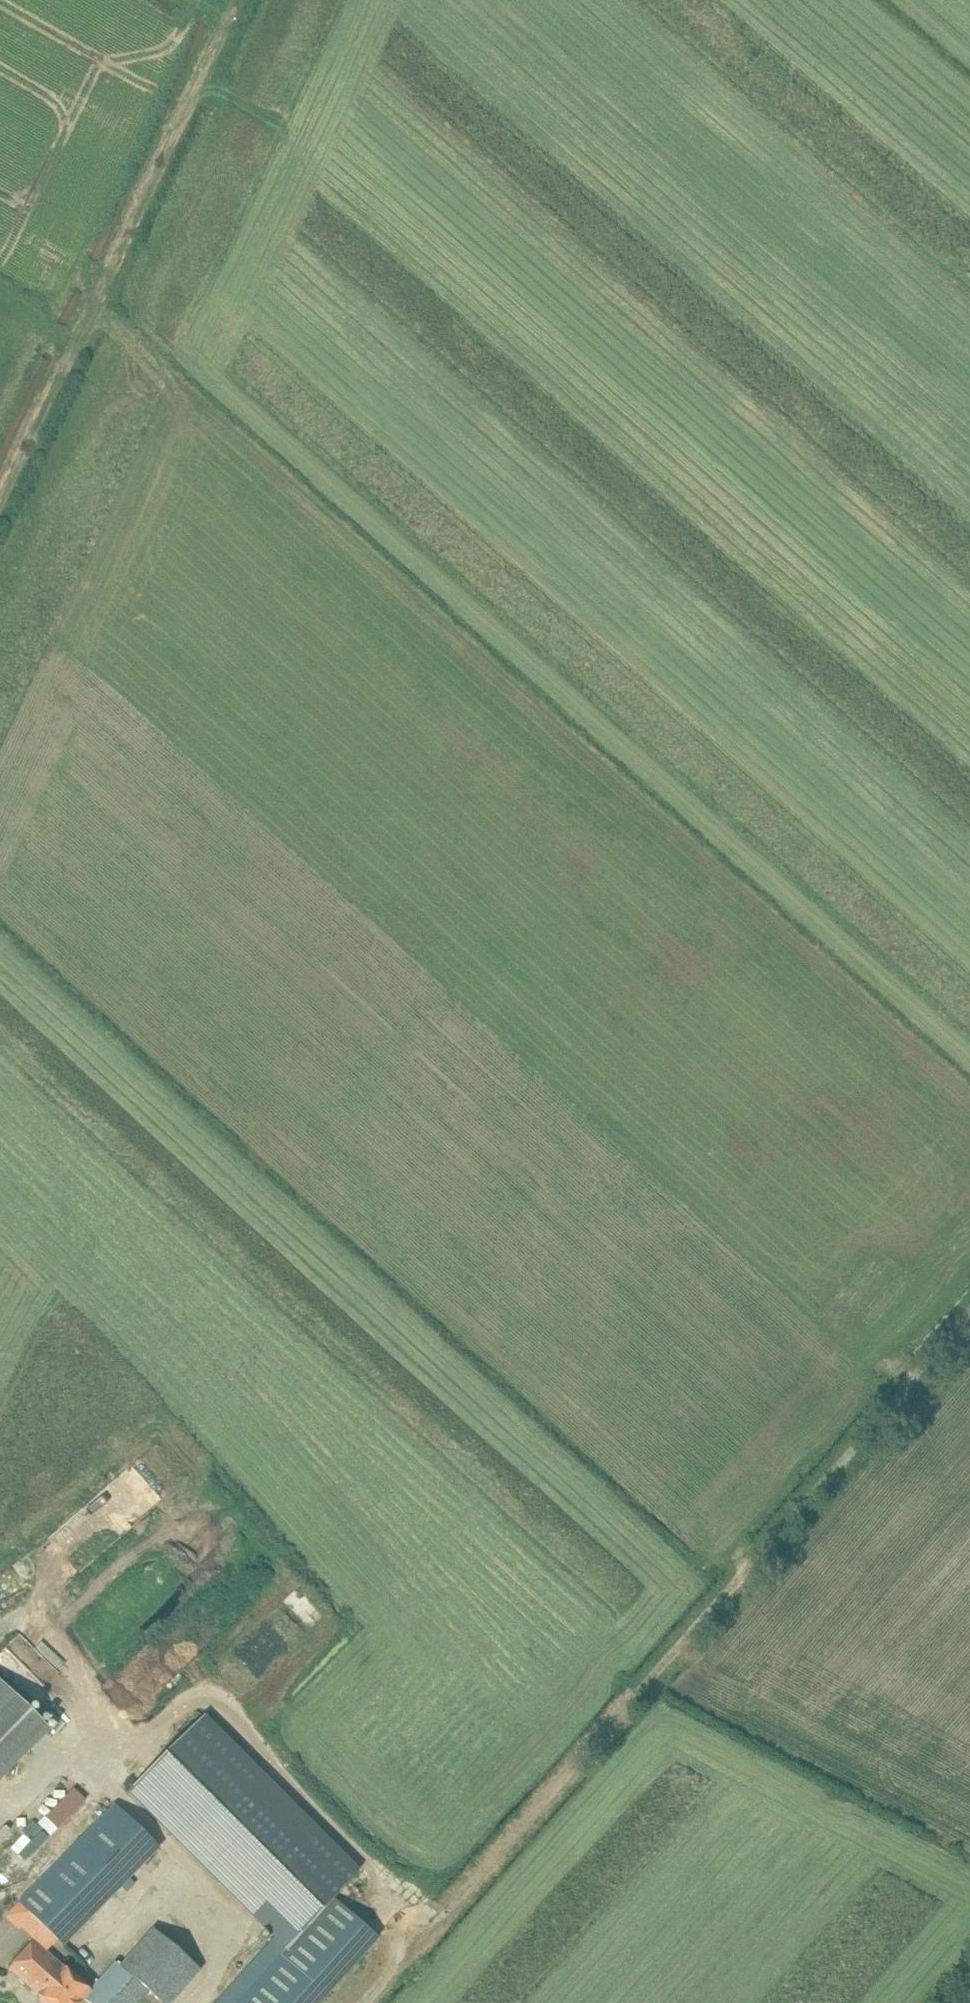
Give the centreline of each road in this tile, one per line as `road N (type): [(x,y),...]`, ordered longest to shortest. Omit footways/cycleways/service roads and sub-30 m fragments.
road 1 (track): [(0,510),(240,0)]

